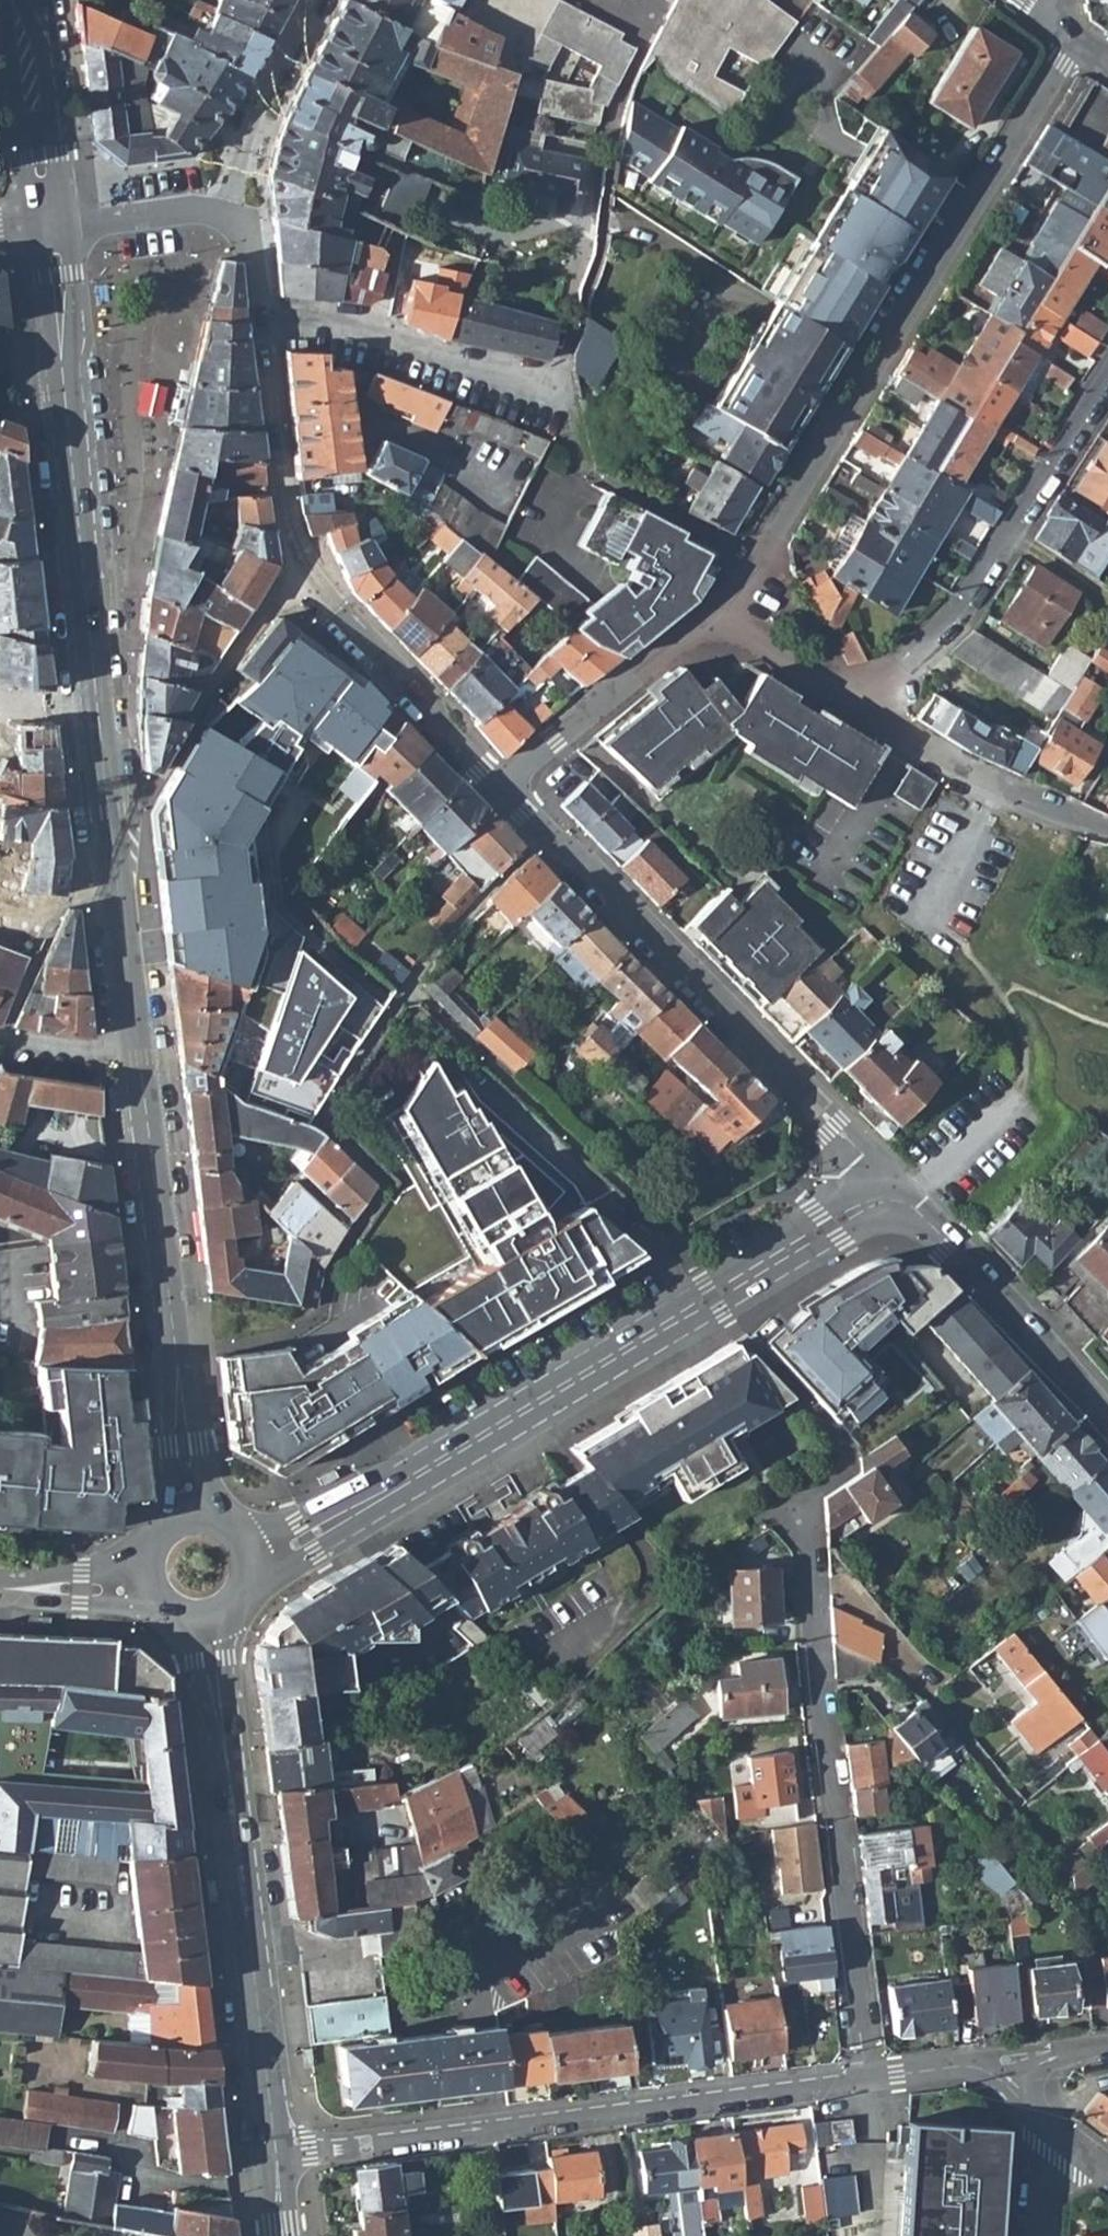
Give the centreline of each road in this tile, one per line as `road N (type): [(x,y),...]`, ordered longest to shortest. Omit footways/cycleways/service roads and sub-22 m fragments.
road 1 (secondary): [(98,693),(180,1420),(197,1514)]
road 2 (tertiary): [(252,1562),(385,1495),(828,1225),(901,1194)]
road 3 (residential): [(1075,40),(756,558),(714,609)]
road 4 (residential): [(866,2079),(802,1509),(813,1489)]
road 5 (residential): [(277,2158),(866,2079)]
road 6 (residential): [(901,1194),(582,859),(500,790)]
road 7 (residential): [(500,790),(303,566),(288,519),(263,311)]
road 8 (secondary): [(206,1619),(277,2158)]
road 9 (secondary): [(98,693),(49,222)]
road 10 (residential): [(1107,372),(957,612),(863,707)]
road 11 (tertiary): [(1107,1422),(922,1205),(901,1194)]
road 12 (residential): [(555,388),(370,325),(263,311)]
road 13 (residential): [(714,609),(500,790)]
road 14 (residential): [(1107,827),(990,782),(863,707)]
road 15 (residential): [(222,211),(257,115),(314,0)]
road 16 (secondary): [(49,222),(20,0)]
road 17 (residential): [(863,707),(714,609)]
road 18 (residential): [(49,222),(222,211)]
road 19 (tertiary): [(151,1586),(0,1589)]
road 20 (residential): [(866,2079),(990,2073)]
road 21 (residential): [(990,2073),(1004,2061),(1107,2043)]

